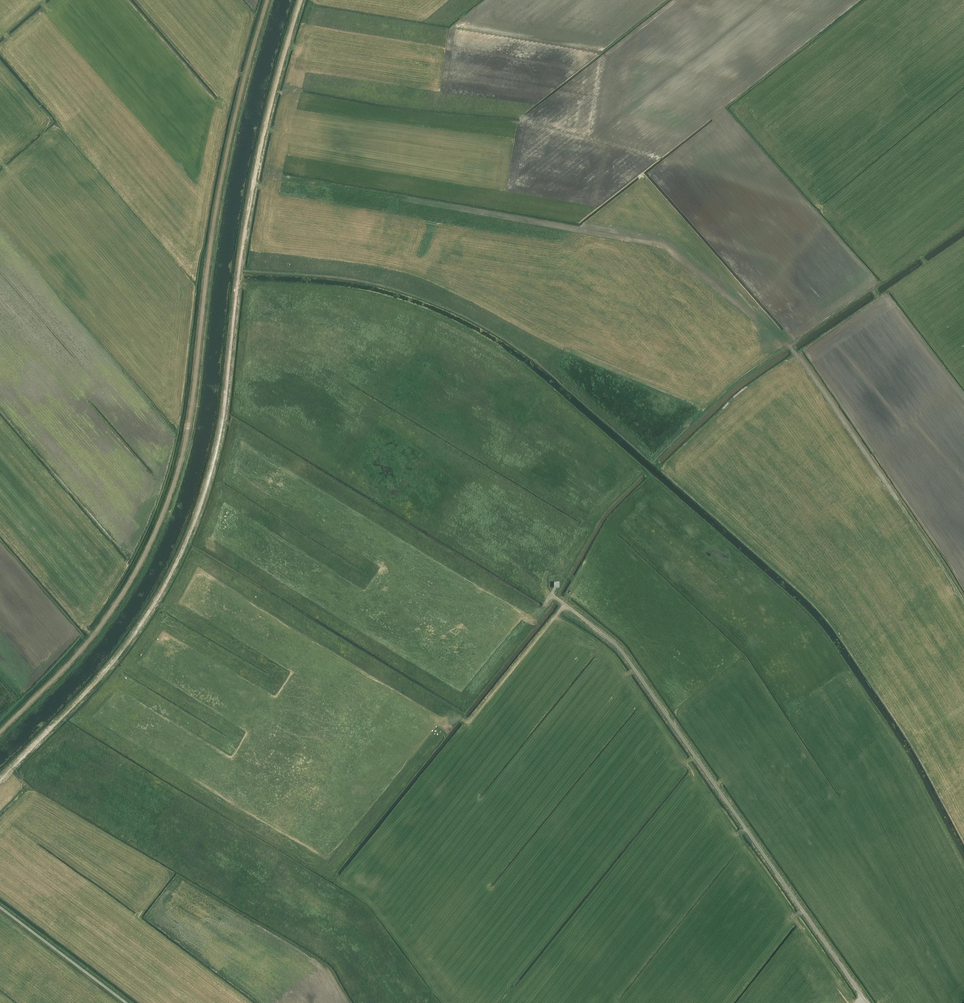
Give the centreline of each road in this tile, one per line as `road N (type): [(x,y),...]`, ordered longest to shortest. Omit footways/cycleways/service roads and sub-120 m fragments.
road 1 (unclassified): [(867,1002),(626,656),(565,604)]
road 2 (track): [(300,0),(248,216)]

